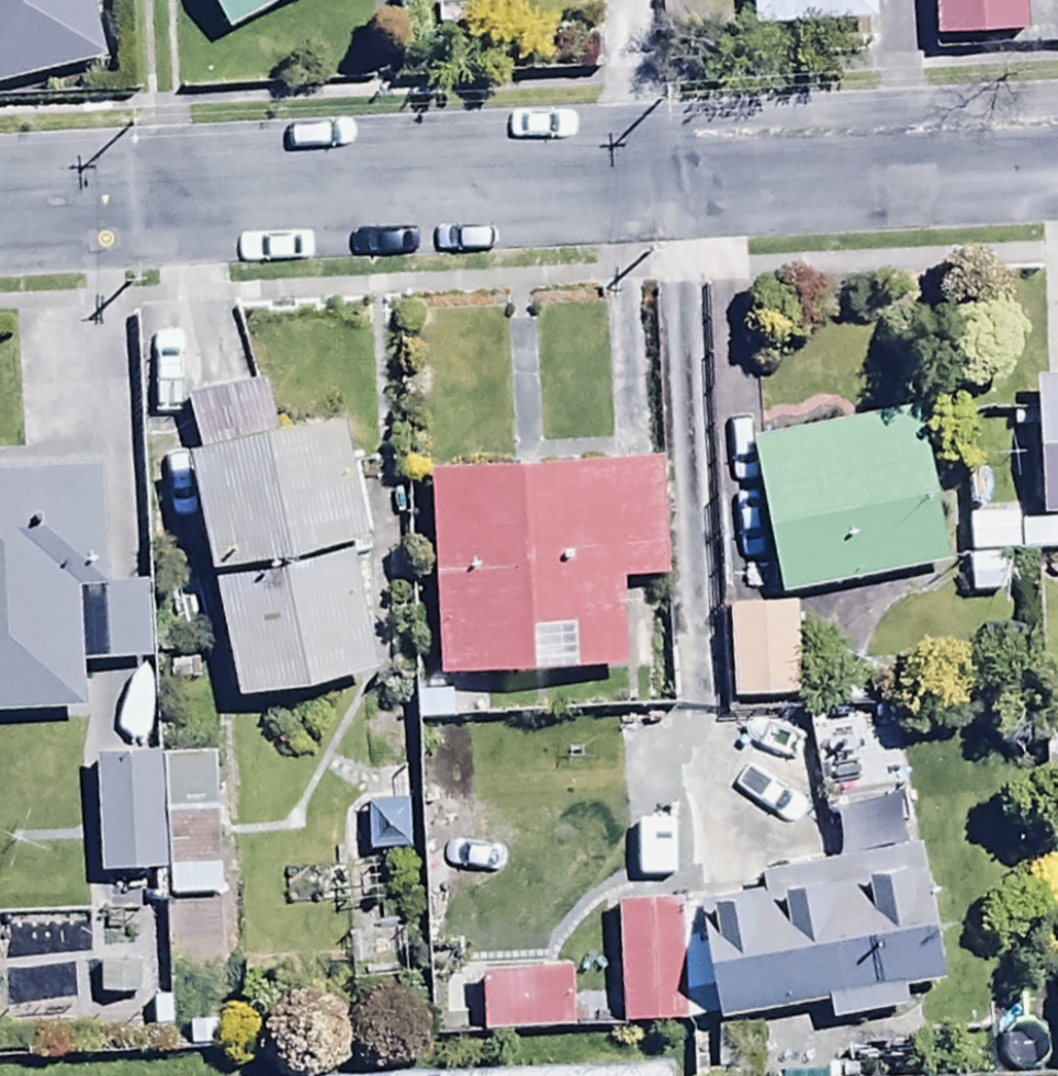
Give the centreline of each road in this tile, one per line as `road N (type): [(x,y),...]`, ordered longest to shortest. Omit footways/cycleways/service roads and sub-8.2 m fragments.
road 1 (residential): [(1057,158),(0,212)]

